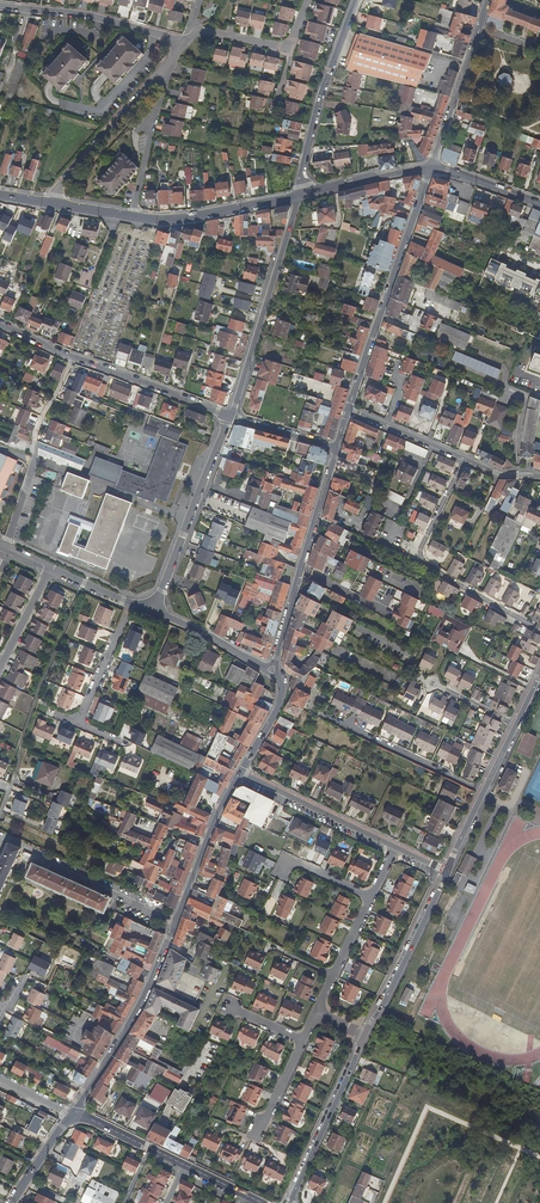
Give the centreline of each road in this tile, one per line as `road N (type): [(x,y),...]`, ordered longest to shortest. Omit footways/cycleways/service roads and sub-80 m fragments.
road 1 (secondary): [(238,774),(154,974),(79,1116)]
road 2 (secondary): [(431,167),(348,411)]
road 3 (residential): [(539,631),(421,557),(464,459)]
road 4 (secondary): [(335,447),(271,670)]
road 5 (residential): [(231,417),(299,196)]
road 6 (residential): [(154,611),(231,417)]
road 7 (residential): [(299,196),(321,99),(357,0)]
road 8 (residential): [(5,550),(38,428),(73,359)]
road 9 (residential): [(173,58),(62,183),(53,203)]
road 10 (residential): [(0,7),(87,16),(184,42)]
road 11 (residential): [(363,1036),(448,871)]
road 12 (residential): [(291,1202),(363,1036)]
road 13 (residential): [(489,0),(431,167)]
road 14 (residential): [(394,847),(238,774)]
road 15 (secondary): [(299,196),(185,218),(132,217)]
road 16 (residential): [(231,417),(73,359)]
road 17 (residential): [(132,217),(173,58)]
road 18 (residential): [(448,871),(516,726)]
road 19 (residential): [(197,31),(288,48),(308,0)]
road 20 (secondary): [(431,167),(299,196)]
road 21 (residential): [(154,611),(271,670)]
road 22 (residential): [(79,724),(131,604)]
road 23 (residential): [(464,459),(348,411)]

